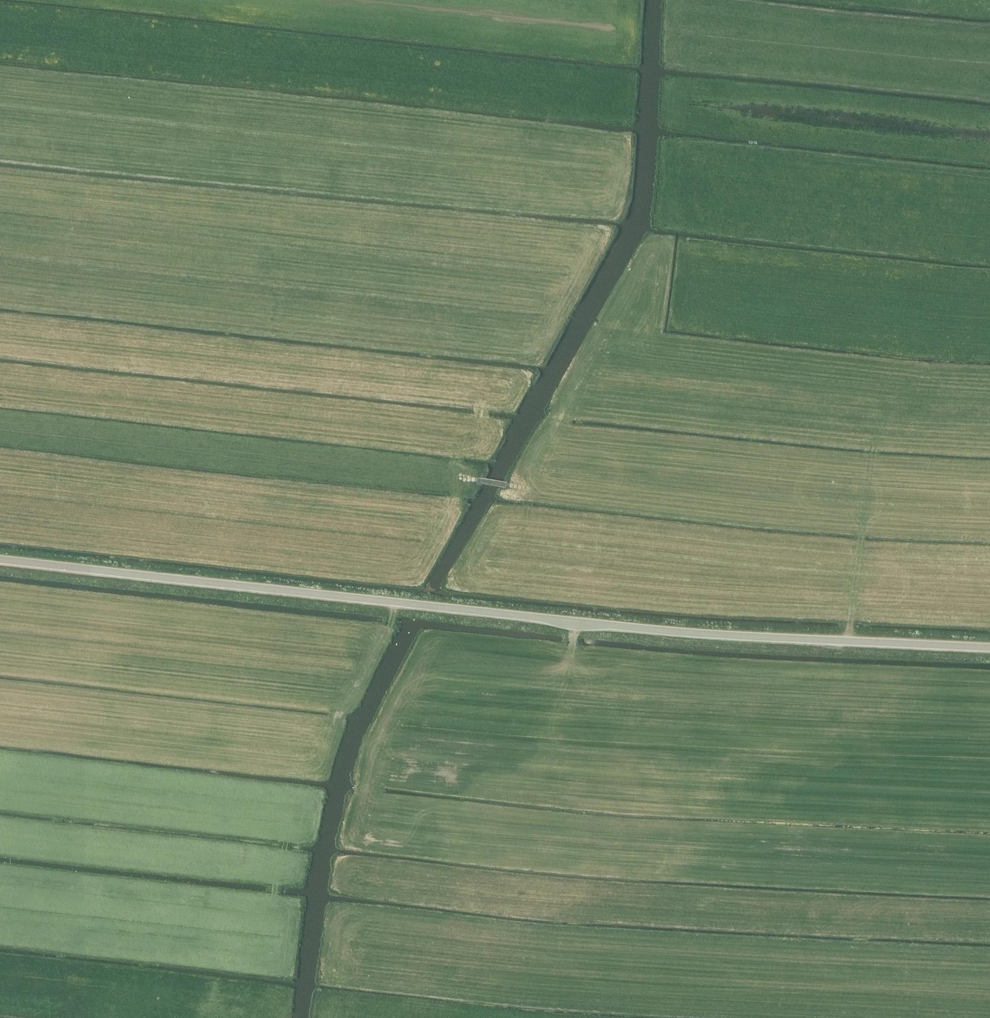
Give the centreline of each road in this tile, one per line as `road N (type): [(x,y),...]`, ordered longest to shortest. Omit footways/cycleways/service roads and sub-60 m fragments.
road 1 (unclassified): [(989,648),(678,635),(0,561)]

